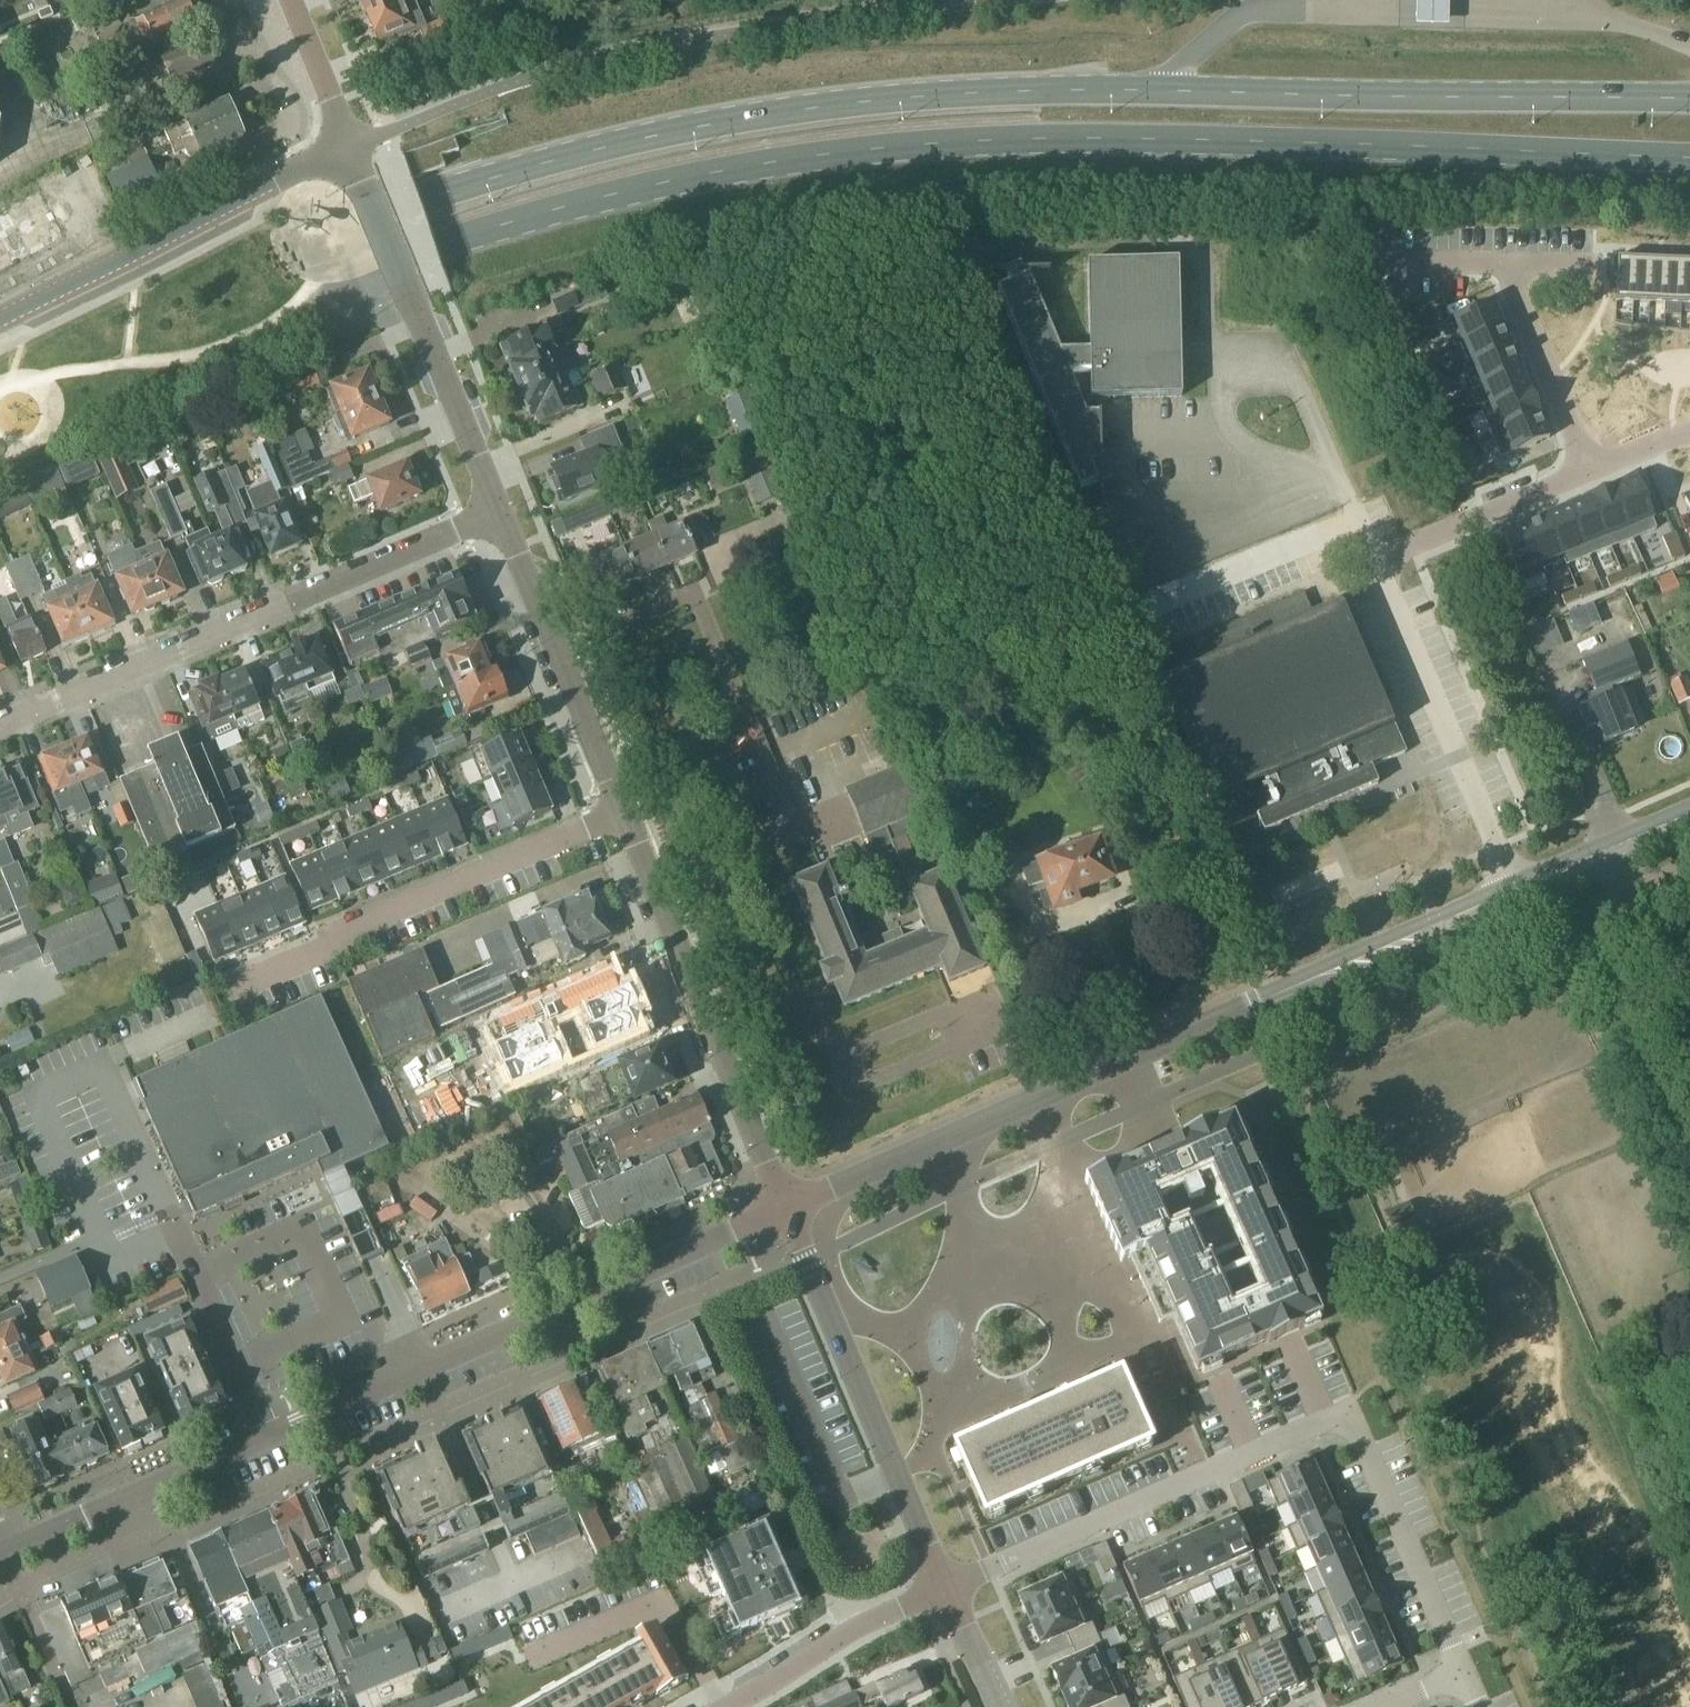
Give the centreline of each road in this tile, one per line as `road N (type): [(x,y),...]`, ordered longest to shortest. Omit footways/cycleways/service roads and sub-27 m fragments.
road 1 (primary): [(0,436),(219,330),(435,247),(723,171),(967,142),(1100,138),(1689,156)]
road 2 (primary): [(1689,99),(1086,90),(779,114),(577,154),(420,201),(199,285),(0,380)]
road 3 (tertiary): [(785,1208),(1689,813)]
road 4 (tertiary): [(0,1556),(785,1208)]
road 5 (residential): [(946,1587),(1334,1417),(1351,1422),(1464,1673)]
road 6 (residential): [(0,726),(498,513)]
road 7 (tertiary): [(785,1208),(621,814)]
road 8 (residential): [(621,814),(235,983)]
road 9 (tertiary): [(946,1587),(785,1208)]
road 10 (unclassified): [(498,513),(347,149)]
road 11 (unclassified): [(0,318),(347,149)]
road 12 (tertiary): [(621,814),(498,513)]
road 13 (residential): [(727,1706),(946,1587)]
road 14 (residential): [(1588,471),(1511,264)]
road 15 (residential): [(347,149),(290,0)]
road 16 (residential): [(1511,264),(1376,261)]
road 17 (tertiary): [(1001,1706),(946,1587)]
road 18 (residential): [(1588,471),(1473,521)]

